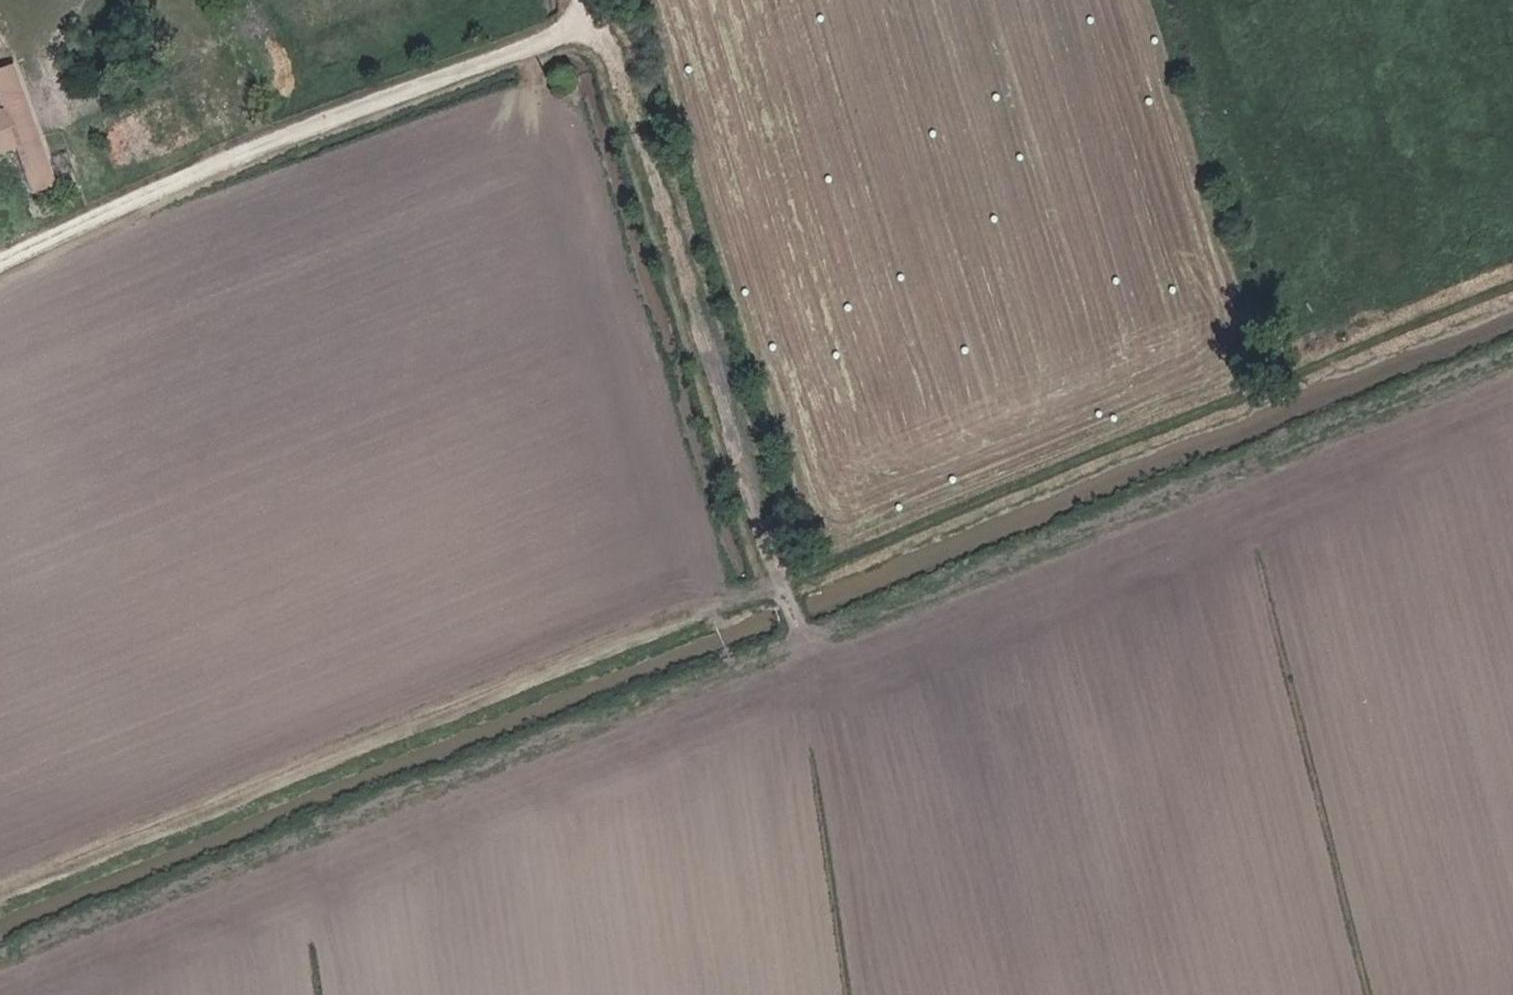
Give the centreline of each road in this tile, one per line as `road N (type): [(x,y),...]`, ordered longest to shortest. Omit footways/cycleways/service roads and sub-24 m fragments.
road 1 (track): [(0,261),(333,119),(588,23),(585,0)]

